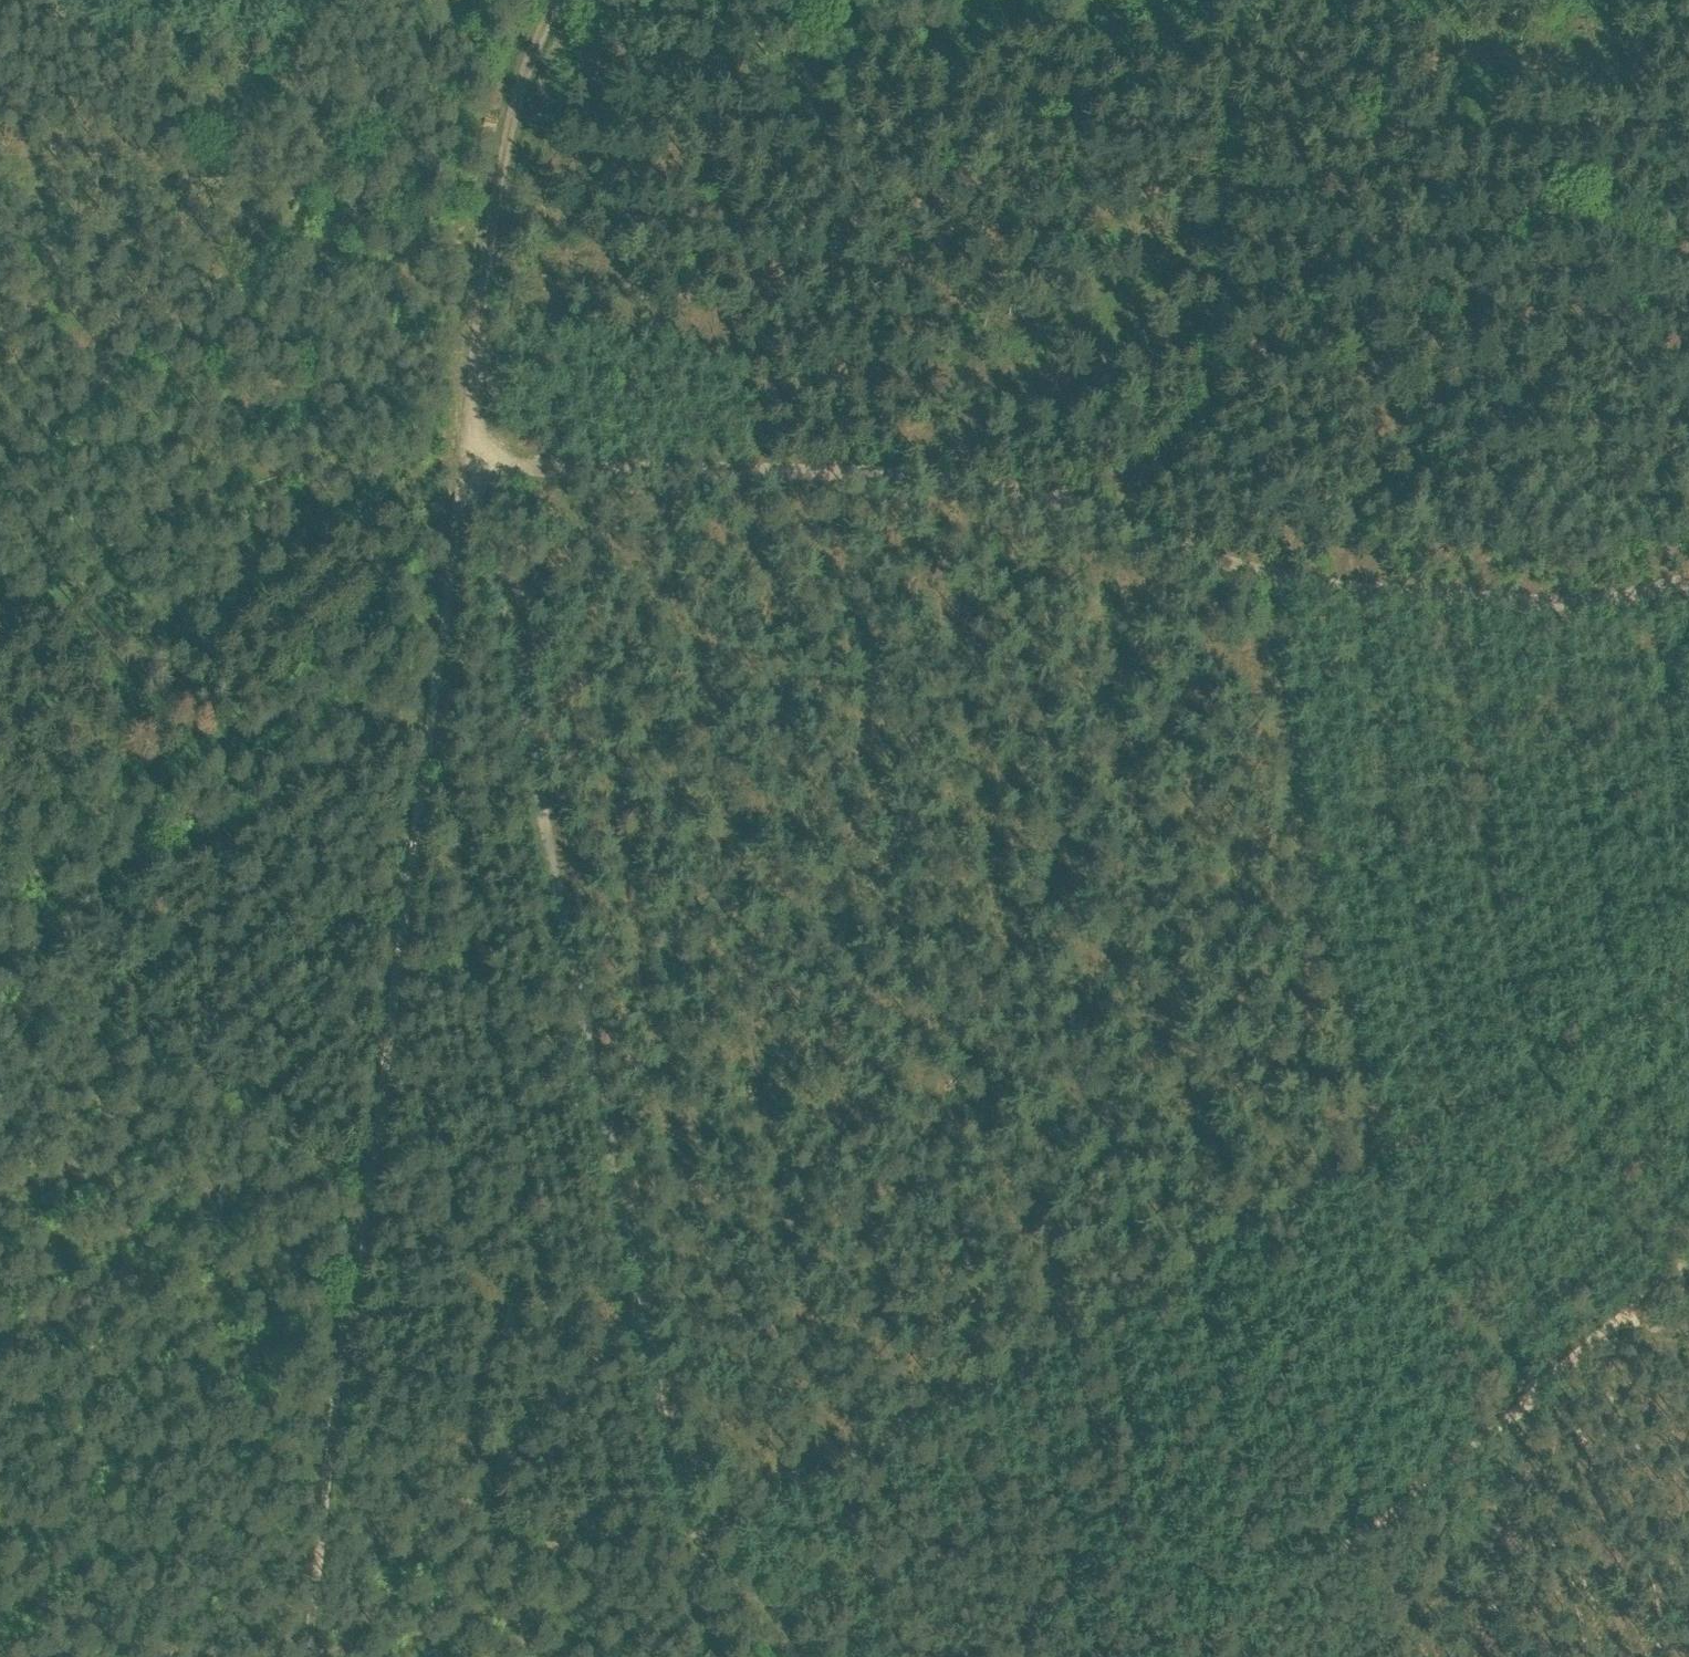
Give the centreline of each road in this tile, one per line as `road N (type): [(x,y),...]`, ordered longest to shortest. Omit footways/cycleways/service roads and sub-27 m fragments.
road 1 (track): [(554,0),(511,95),(452,461),(300,1656)]
road 2 (track): [(475,447),(666,1419),(728,1642),(776,1656)]
road 3 (track): [(456,438),(502,460),(886,476),(1045,498),(1273,574),(1566,605),(1688,583)]
road 4 (track): [(698,1543),(894,1441),(1212,1250),(1688,992)]
road 5 (track): [(1219,1656),(1688,1259)]
road 6 (track): [(0,1579),(210,1656)]

